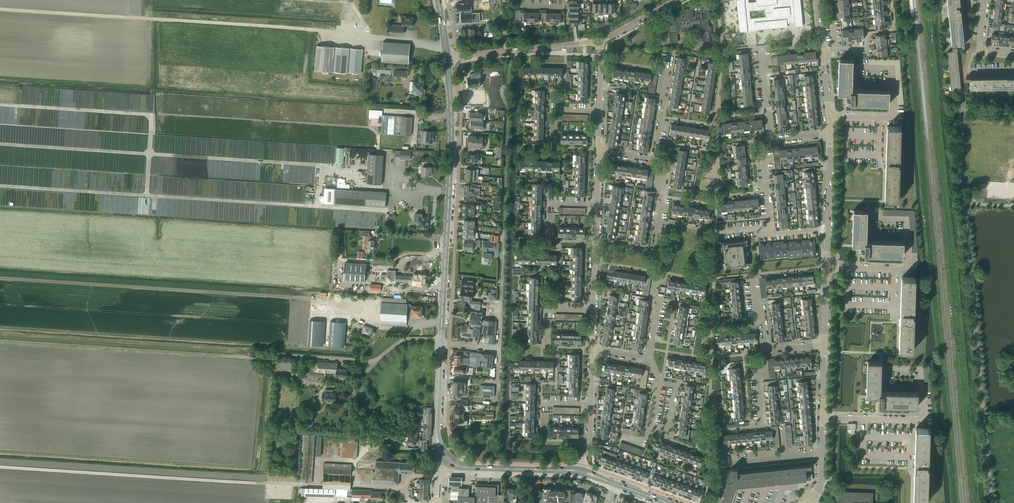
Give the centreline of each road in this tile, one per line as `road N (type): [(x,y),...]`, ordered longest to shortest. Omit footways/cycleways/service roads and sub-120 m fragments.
road 1 (track): [(0,144),(322,165)]
road 2 (secondary): [(436,433),(450,116)]
road 3 (track): [(315,299),(0,277)]
road 4 (track): [(315,205),(0,186)]
road 5 (track): [(314,30),(0,9)]
road 6 (track): [(300,485),(0,466)]
road 7 (track): [(253,358),(0,341)]
road 8 (track): [(152,115),(369,128),(378,135),(377,148)]
road 9 (track): [(0,104),(152,115),(147,195)]
road 10 (tertiary): [(450,58),(599,43)]
road 11 (residential): [(822,418),(914,420),(924,412),(922,388)]

